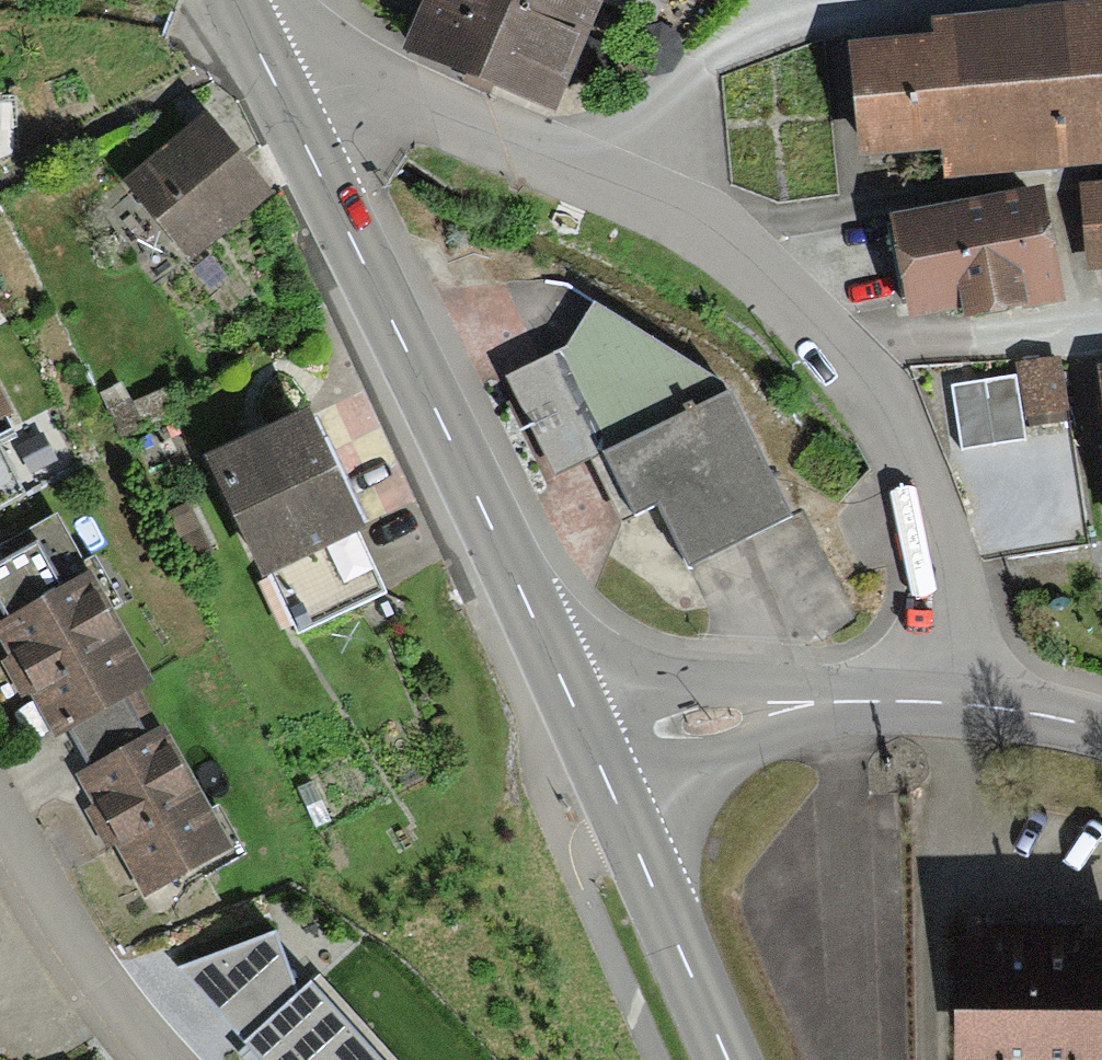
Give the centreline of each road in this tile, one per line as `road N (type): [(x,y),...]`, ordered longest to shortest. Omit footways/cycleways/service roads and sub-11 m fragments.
road 1 (residential): [(286,108),(345,88),(377,89),(640,193),(720,237),(859,374),(913,474),(946,601),(944,703)]
road 2 (secondary): [(286,108),(598,758)]
road 3 (tertiary): [(944,703),(765,709),(598,758)]
road 4 (secondary): [(598,758),(727,1059)]
road 5 (residential): [(140,1059),(0,825)]
road 6 (tertiary): [(1101,730),(944,703)]

